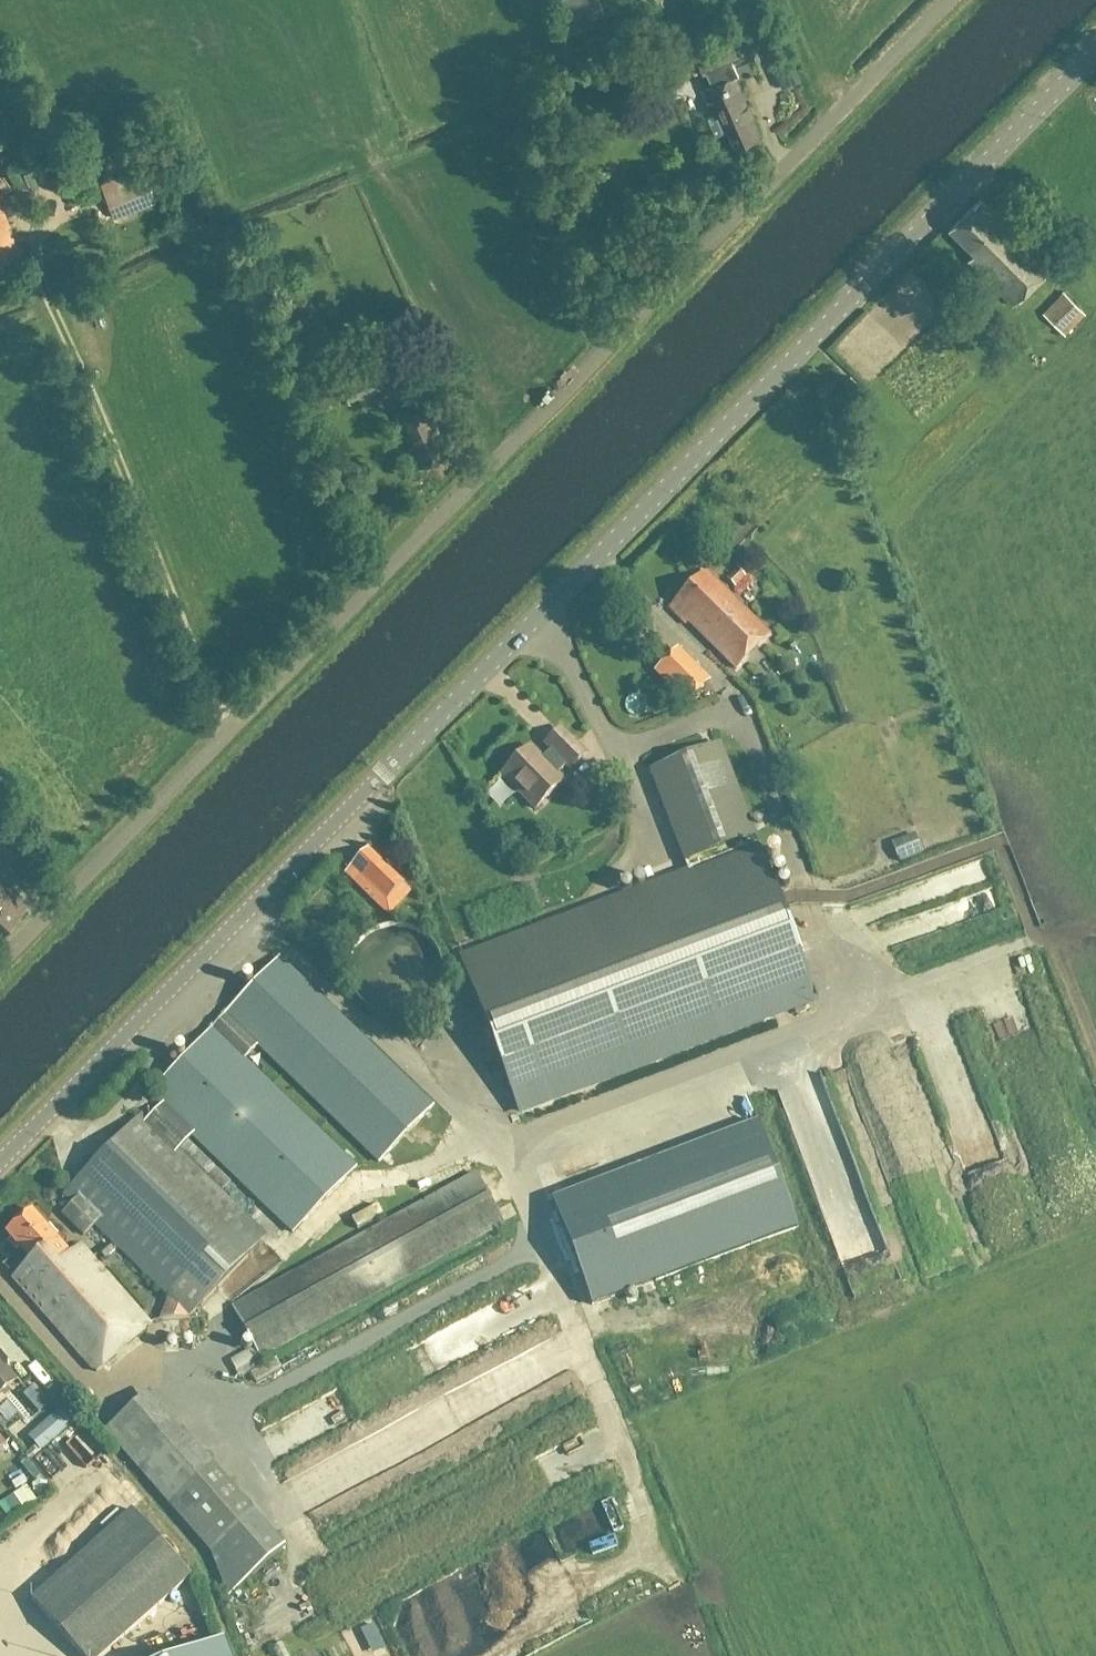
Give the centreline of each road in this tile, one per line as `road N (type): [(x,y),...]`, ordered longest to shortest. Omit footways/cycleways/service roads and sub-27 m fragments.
road 1 (tertiary): [(0,1161),(1095,52)]
road 2 (unclassified): [(0,968),(953,0)]

